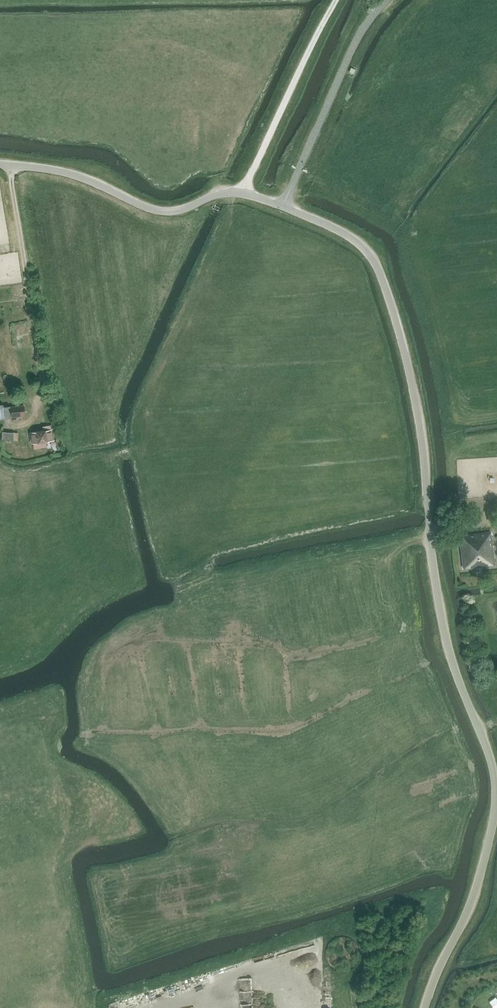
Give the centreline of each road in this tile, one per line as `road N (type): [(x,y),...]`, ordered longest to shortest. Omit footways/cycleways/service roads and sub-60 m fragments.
road 1 (unclassified): [(425,1007),(473,900),(496,793),(445,632),(412,380),(365,249),(244,192)]
road 2 (unclassified): [(0,164),(76,176),(164,211),(244,192)]
road 3 (track): [(198,585),(431,537)]
road 4 (track): [(11,165),(43,394)]

